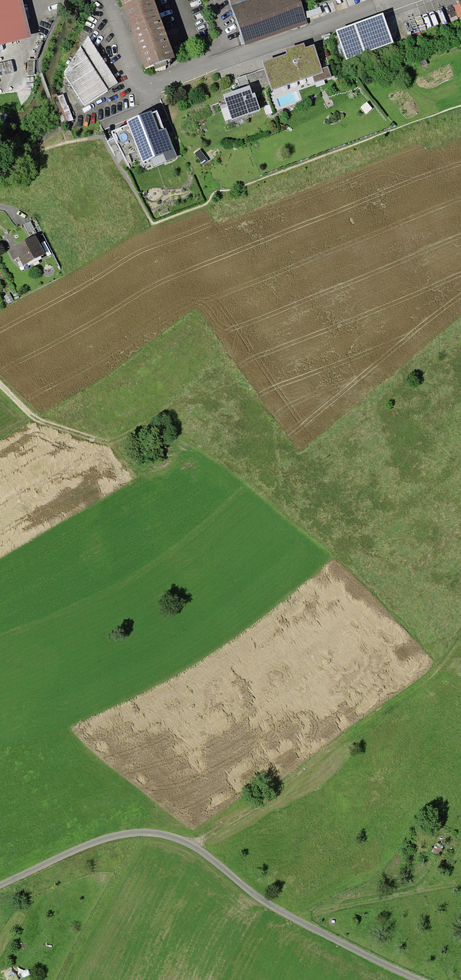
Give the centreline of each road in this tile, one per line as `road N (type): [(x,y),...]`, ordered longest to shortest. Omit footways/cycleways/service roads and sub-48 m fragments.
road 1 (track): [(0,888),(89,845),(160,836),(196,848),(270,906),(417,979)]
road 2 (track): [(196,848),(432,678),(460,641)]
road 3 (unclassified): [(408,0),(168,86),(149,88),(135,79)]
road 4 (track): [(181,403),(105,443),(29,415),(0,385)]

